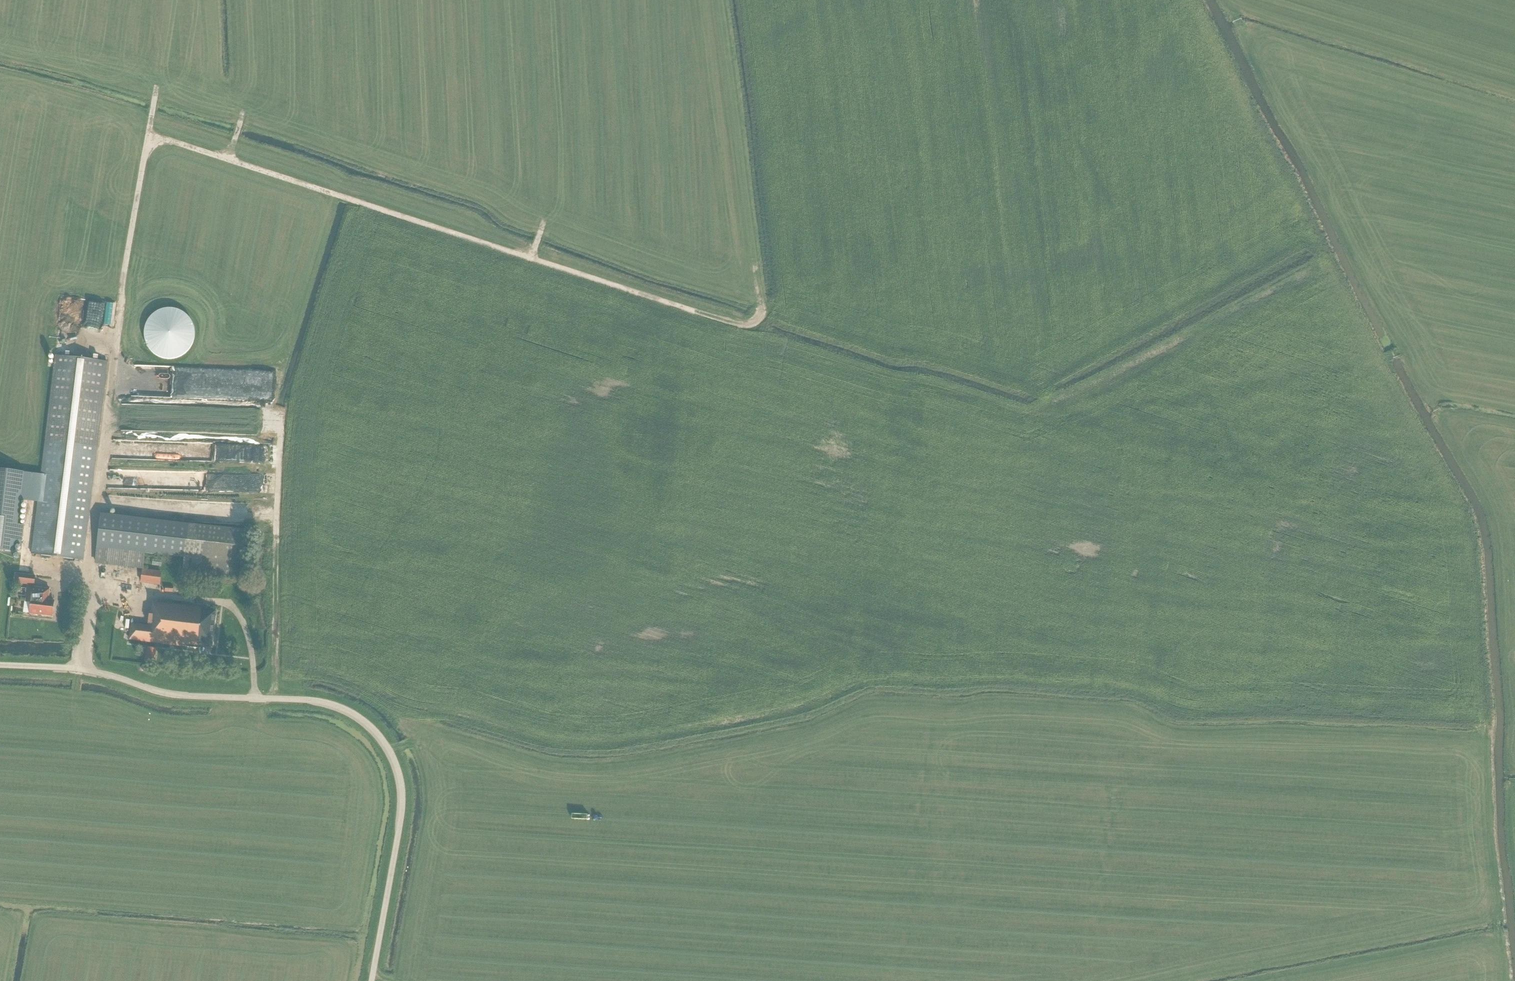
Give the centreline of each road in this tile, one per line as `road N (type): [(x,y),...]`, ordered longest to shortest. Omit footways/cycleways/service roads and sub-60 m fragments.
road 1 (unclassified): [(372,980),(401,799),(395,765),(373,730),(321,702),(191,696),(80,669),(0,665)]

